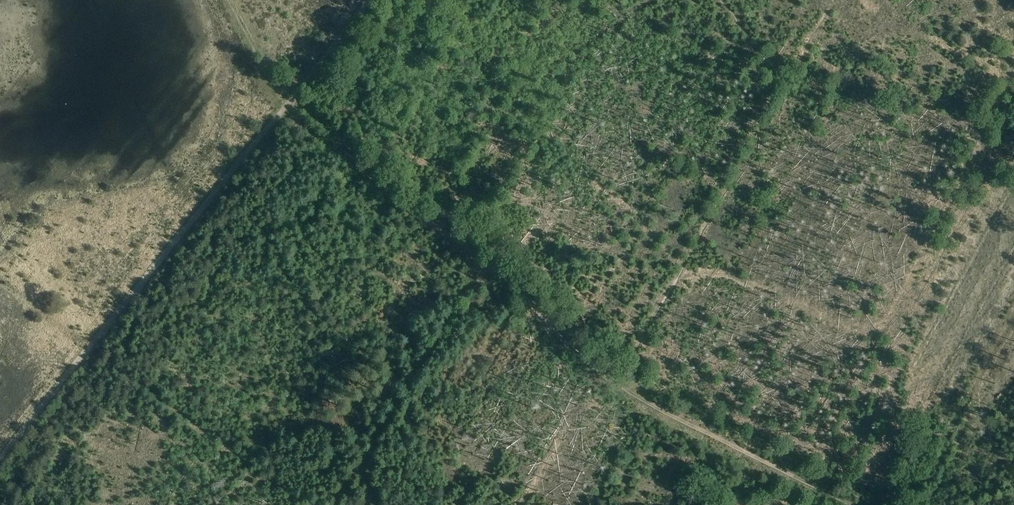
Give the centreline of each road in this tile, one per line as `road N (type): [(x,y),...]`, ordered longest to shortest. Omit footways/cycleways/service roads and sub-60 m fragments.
road 1 (track): [(0,460),(284,111)]
road 2 (track): [(284,111),(507,284),(620,386)]
road 3 (track): [(620,386),(851,504)]
road 4 (track): [(284,111),(372,0)]

